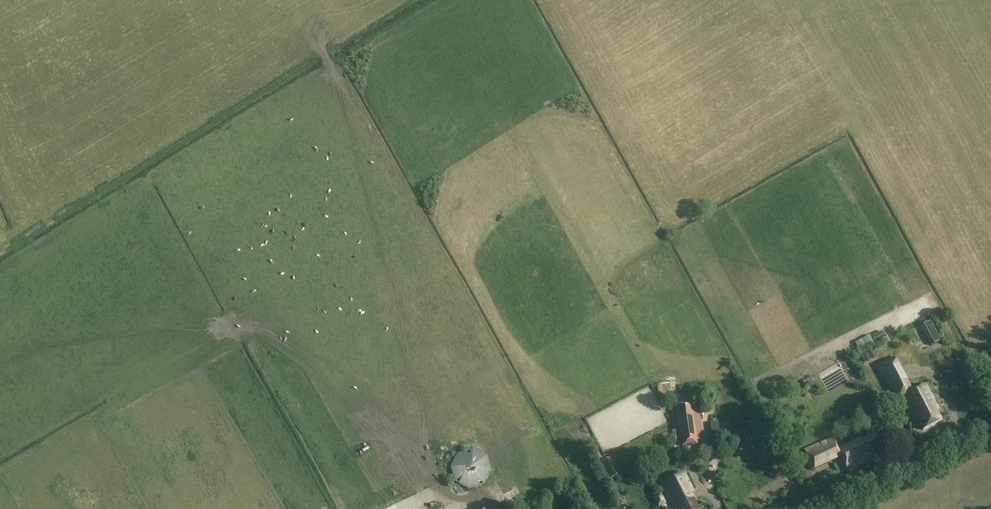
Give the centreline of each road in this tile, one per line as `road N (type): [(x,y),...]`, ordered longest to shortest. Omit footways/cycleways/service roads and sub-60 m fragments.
road 1 (tertiary): [(798,508),(990,424)]

